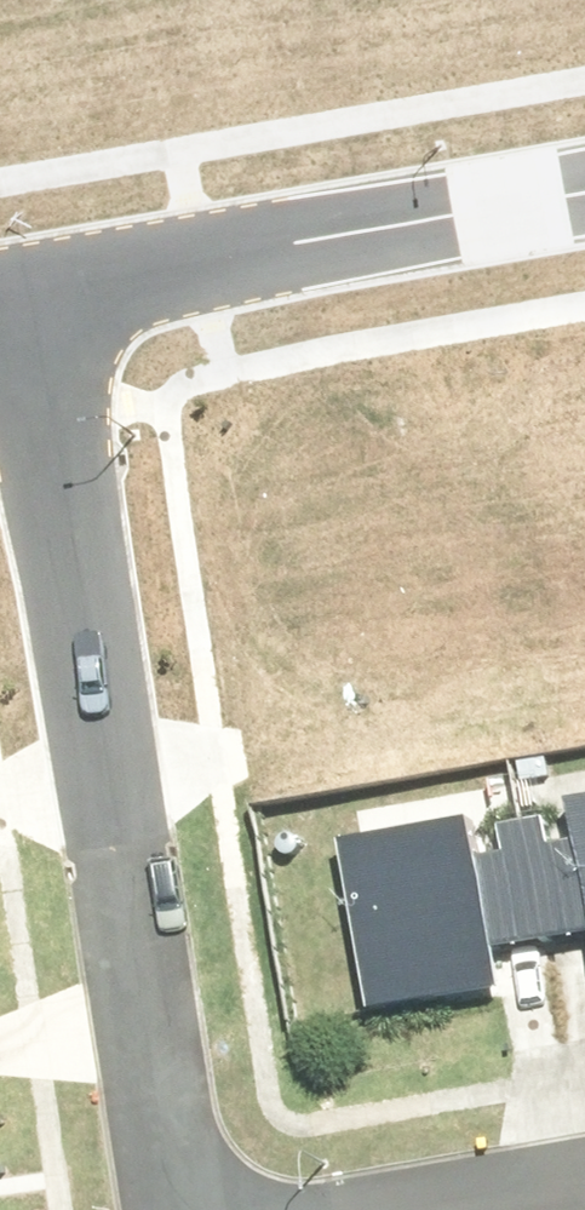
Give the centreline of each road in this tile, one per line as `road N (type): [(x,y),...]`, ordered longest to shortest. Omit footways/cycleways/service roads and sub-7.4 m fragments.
road 1 (residential): [(174,1209),(23,290)]
road 2 (residential): [(23,290),(584,191)]

